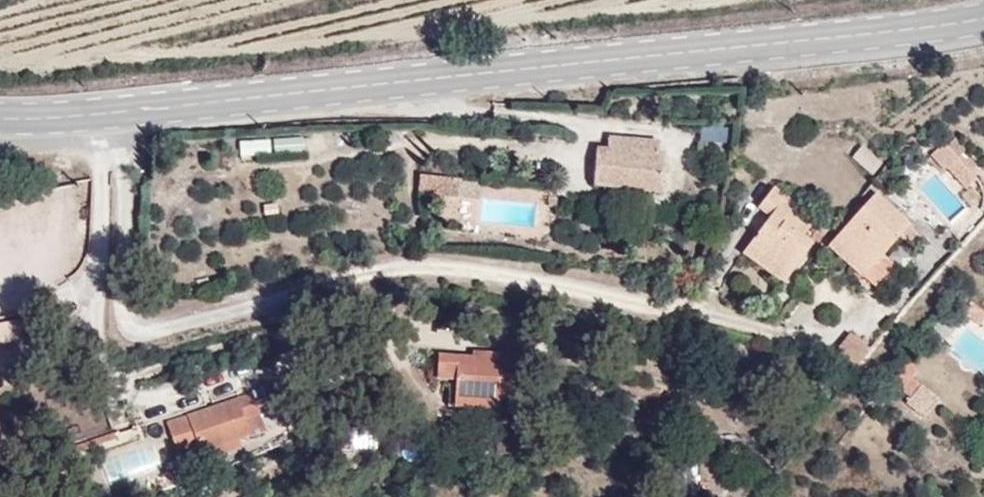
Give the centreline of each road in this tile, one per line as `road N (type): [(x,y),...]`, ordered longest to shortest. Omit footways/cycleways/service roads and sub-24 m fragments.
road 1 (primary): [(0,115),(127,110),(983,16)]

